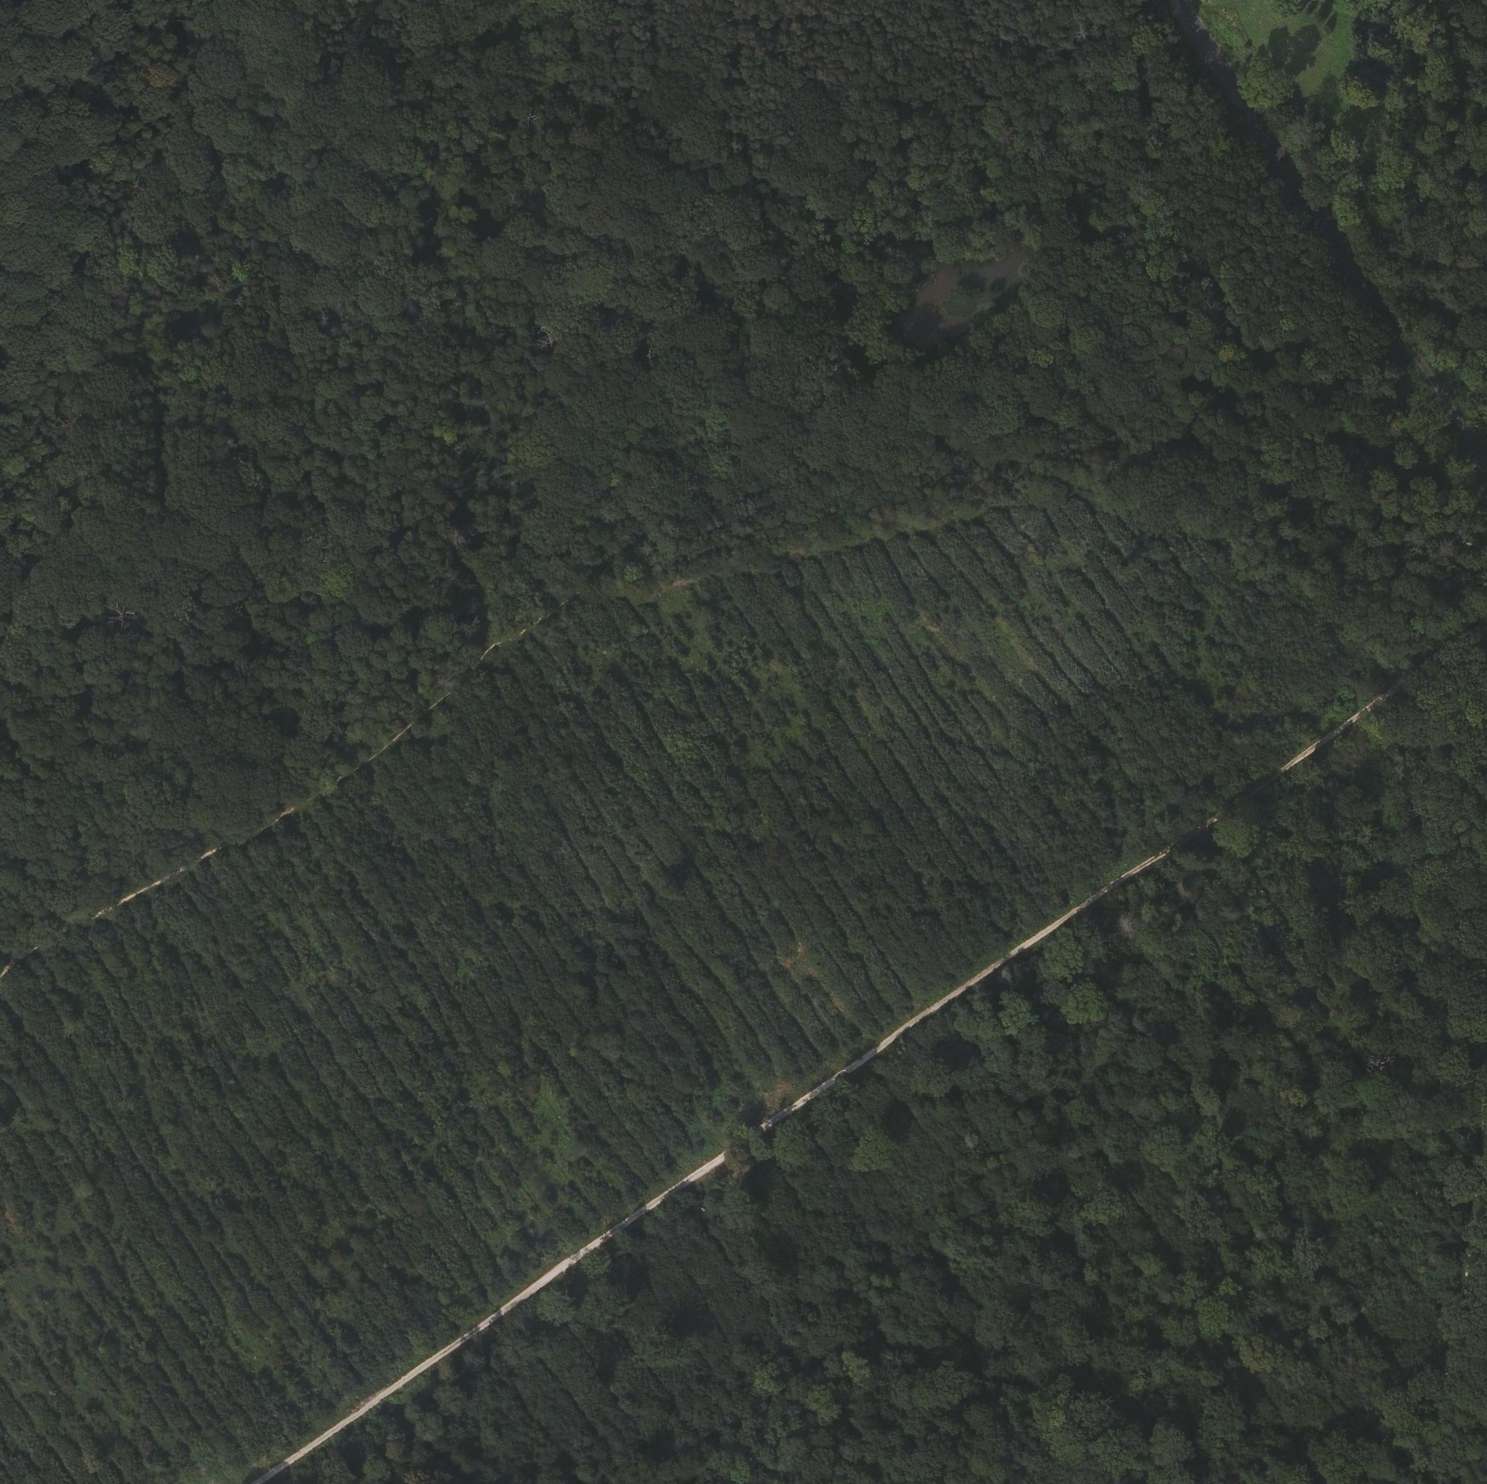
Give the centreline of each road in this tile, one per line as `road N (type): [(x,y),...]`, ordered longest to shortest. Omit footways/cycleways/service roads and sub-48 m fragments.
road 1 (track): [(1486,631),(262,1483)]
road 2 (track): [(0,598),(541,0)]
road 3 (unclassified): [(1178,0),(1486,465)]

